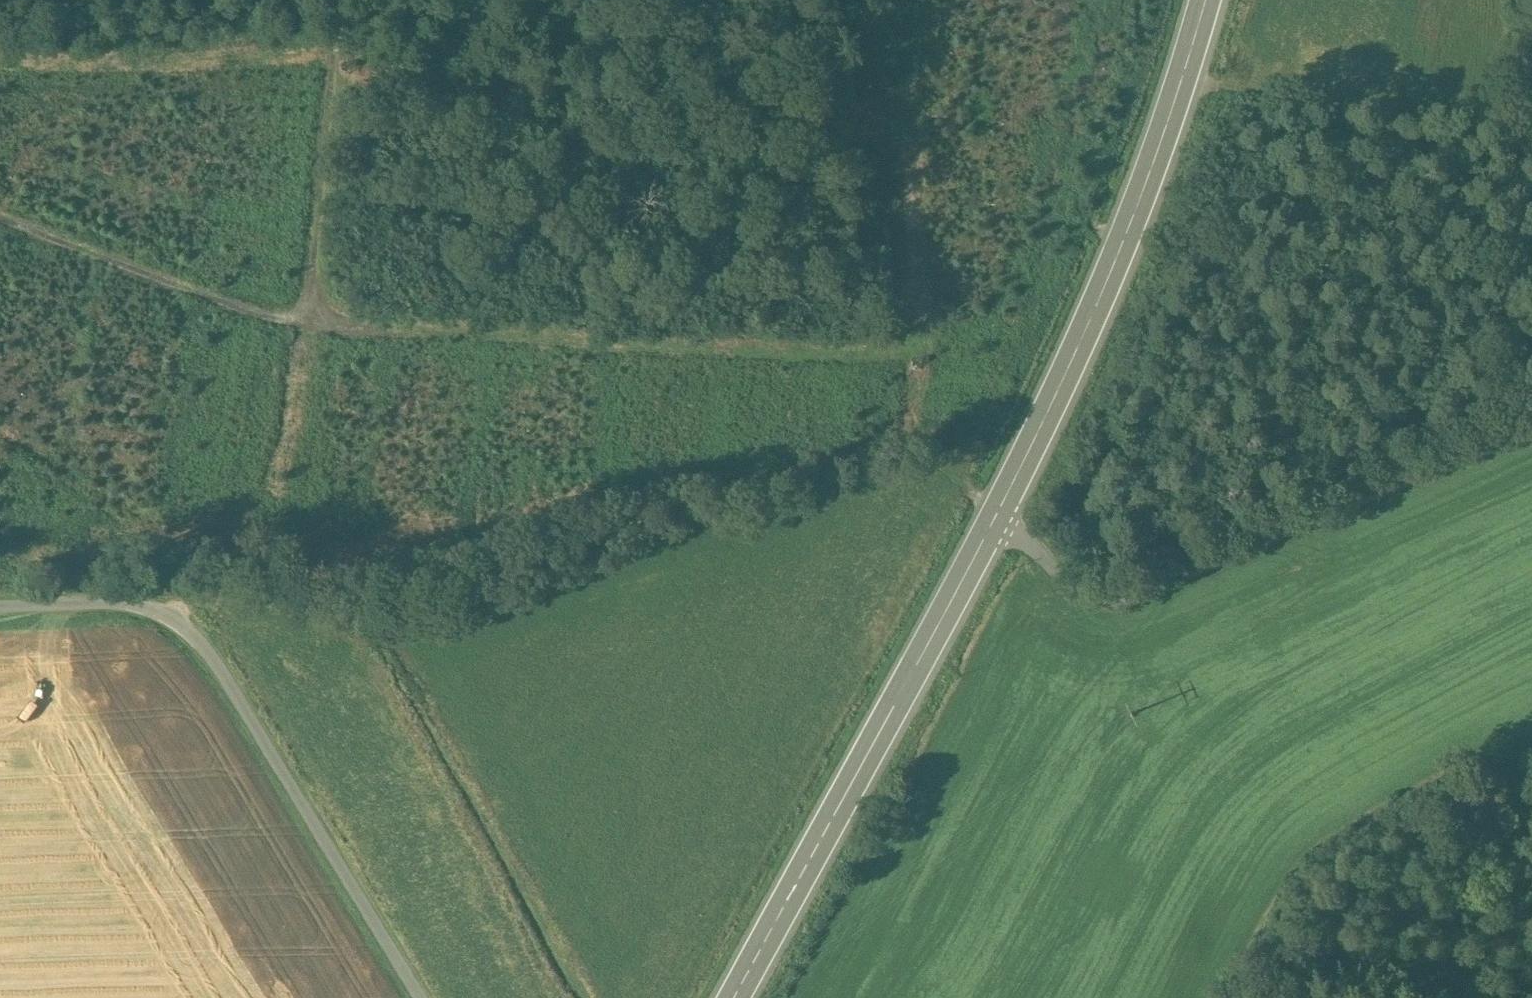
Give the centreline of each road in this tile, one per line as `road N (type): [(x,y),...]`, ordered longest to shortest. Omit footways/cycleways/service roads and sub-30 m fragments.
road 1 (track): [(0,219),(270,318),(830,356),(888,355),(941,339),(987,310),(1070,226),(1124,239)]
road 2 (unclassified): [(0,615),(106,611),(164,620),(212,673),(413,997)]
road 3 (unclassified): [(1531,430),(1139,588),(1103,591),(1071,578),(995,521)]
road 4 (secondary): [(995,521),(1134,215),(1205,0)]
road 5 (secondary): [(733,997),(995,521)]
road 6 (track): [(310,321),(342,0)]

